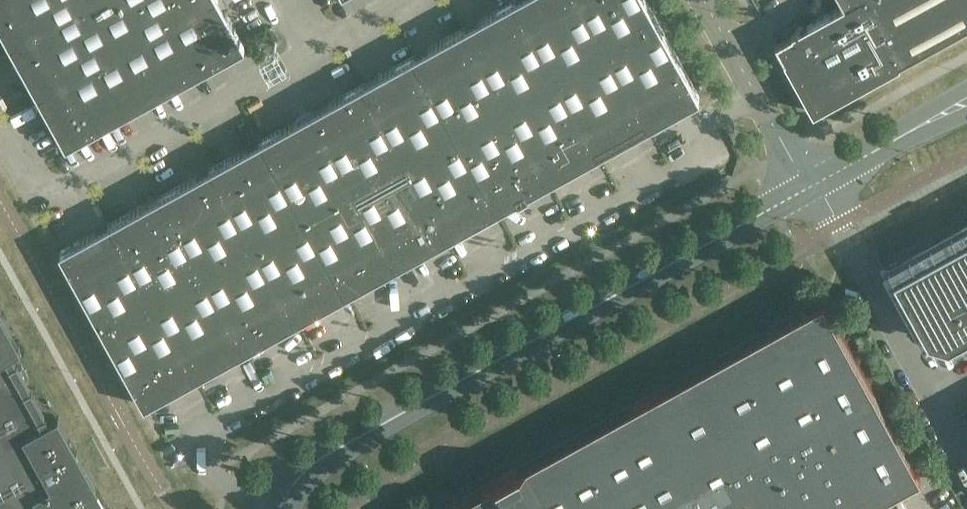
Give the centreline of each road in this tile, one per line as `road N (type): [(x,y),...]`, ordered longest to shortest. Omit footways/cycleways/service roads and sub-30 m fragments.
road 1 (tertiary): [(285,508),(321,464),(362,438),(812,188)]
road 2 (unclassified): [(812,188),(933,401)]
road 3 (unclassified): [(702,0),(812,188)]

